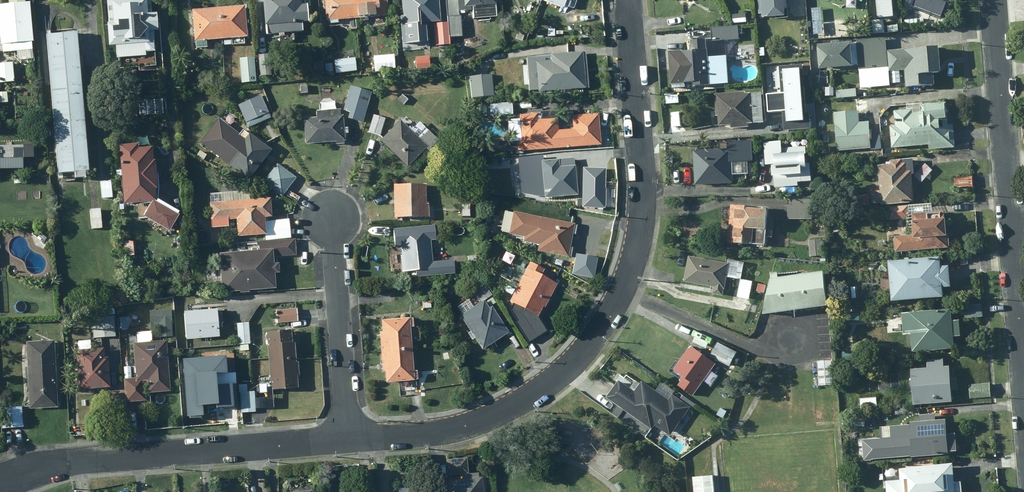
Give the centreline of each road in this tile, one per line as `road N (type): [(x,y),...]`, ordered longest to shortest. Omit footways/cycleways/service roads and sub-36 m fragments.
road 1 (residential): [(349,436),(490,418),(588,348),(635,264),(641,231),(626,0)]
road 2 (residential): [(1023,363),(993,0)]
road 3 (residential): [(0,484),(80,462),(349,436)]
road 4 (residential): [(349,436),(332,217)]

